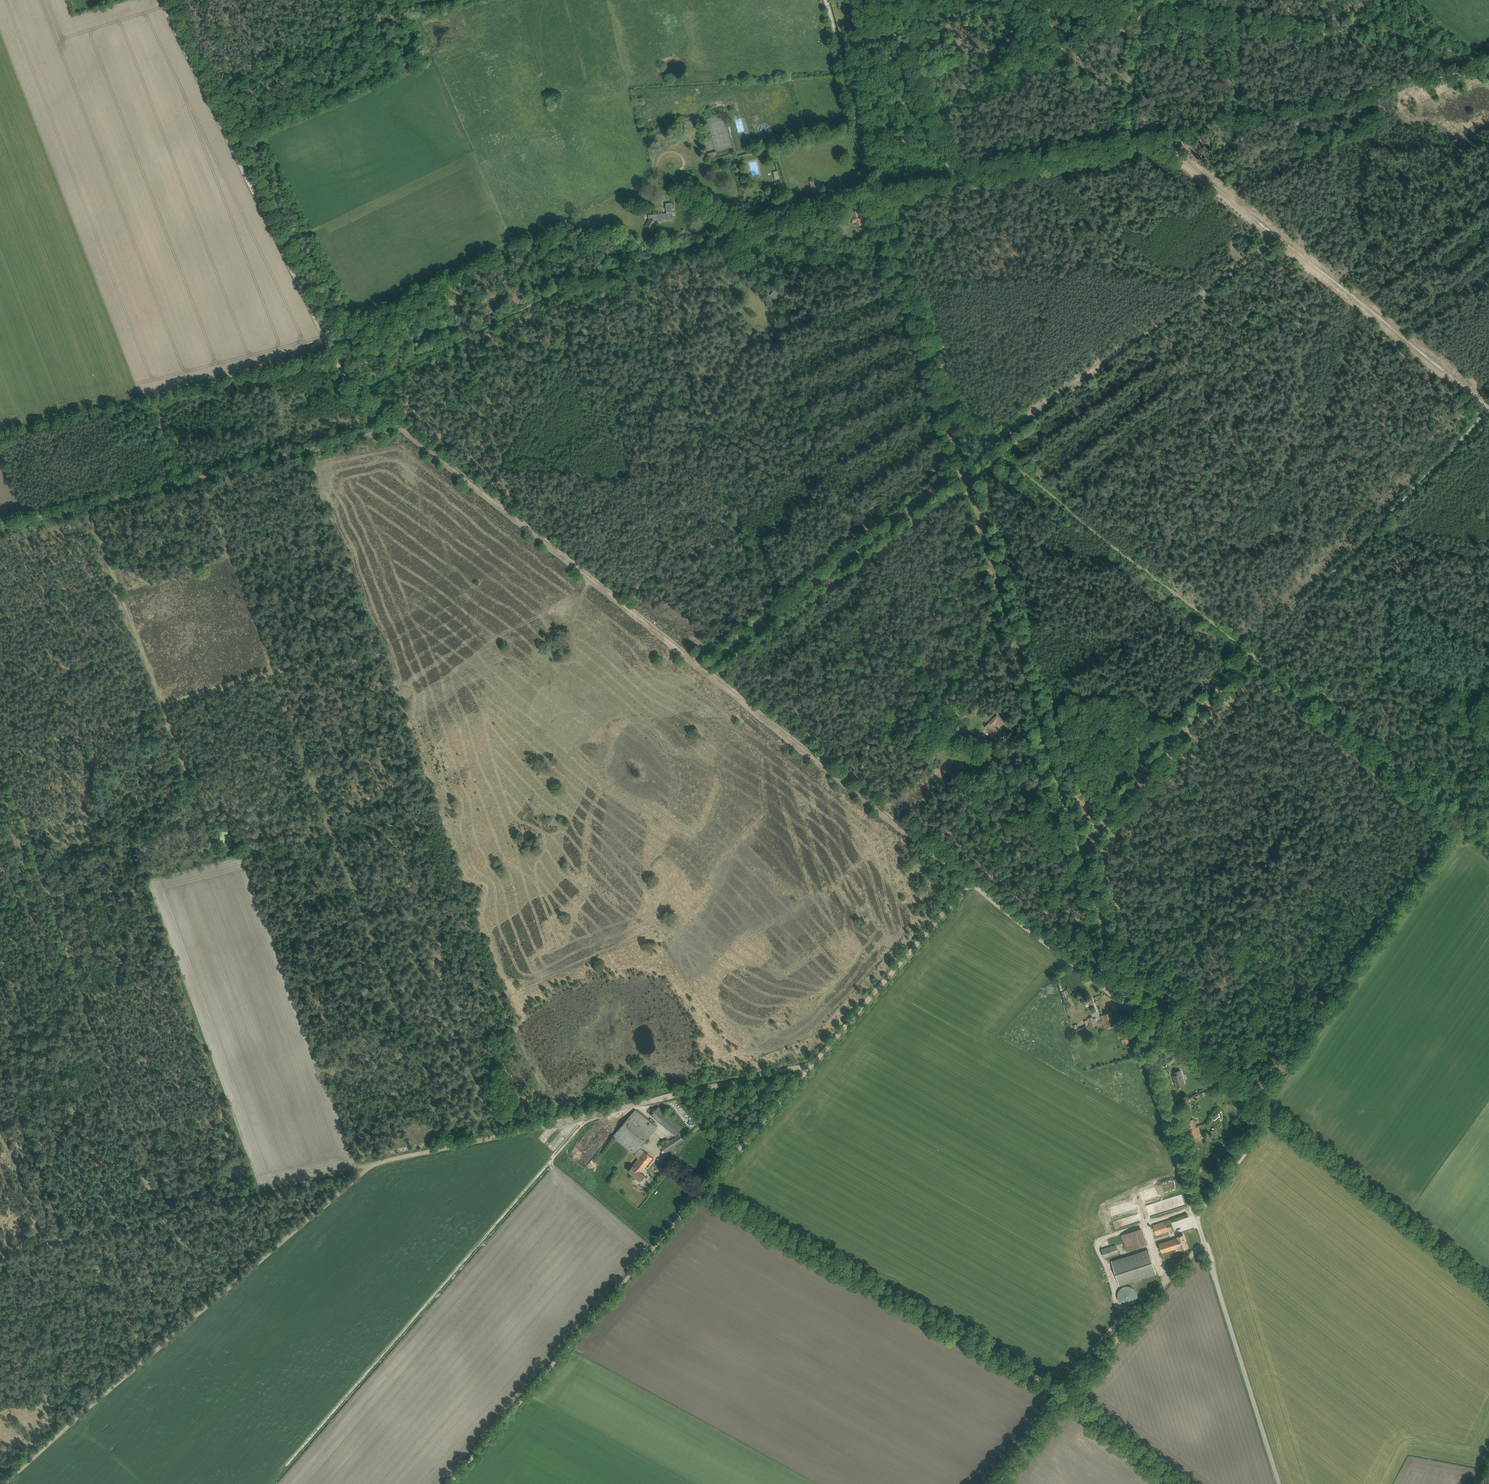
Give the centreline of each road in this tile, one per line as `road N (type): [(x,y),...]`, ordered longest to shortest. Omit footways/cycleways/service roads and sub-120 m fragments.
road 1 (track): [(1083,855),(877,194),(826,0)]
road 2 (track): [(355,394),(623,263),(877,194),(1160,139)]
road 3 (track): [(704,666),(960,461),(1277,236)]
road 4 (track): [(944,408),(1472,834)]
road 5 (track): [(278,242),(355,394),(702,668)]
road 6 (track): [(449,1483),(813,1063)]
road 7 (unclassified): [(1279,1483),(1130,1009)]
road 8 (track): [(369,1165),(4,1483)]
road 9 (track): [(286,1467),(589,1118)]
road 10 (track): [(1488,410),(1247,652),(1179,738)]
road 11 (track): [(331,834),(228,554),(123,597)]
road 12 (track): [(0,526),(395,425)]
road 13 (track): [(369,1165),(0,1251)]
road 14 (track): [(813,1063),(450,1147)]
road 15 (track): [(1270,1113),(1472,834)]
road 16 (track): [(702,668),(970,883)]
road 17 (track): [(331,834),(450,1147)]
road 18 (track): [(47,899),(154,1214)]
road 19 (track): [(996,1483),(1205,1246)]
road 20 (track): [(1179,738),(1083,855),(1130,1009)]
road 21 (track): [(1270,1113),(1488,1287)]
road 22 (track): [(1488,71),(1222,124)]
road 23 (track): [(1488,406),(1277,236)]
road 24 (track): [(159,0),(278,242)]
road 25 (track): [(1141,11),(1342,28),(1399,0)]
road 26 (track): [(813,1063),(970,883)]
road 27 (track): [(91,508),(163,706)]
road 28 (unclassified): [(970,883),(1130,1009)]
road 29 (track): [(741,254),(774,251),(811,286),(897,257)]
road 30 (track): [(163,706),(0,759)]
road 31 (track): [(163,706),(221,860)]
road 32 (track): [(1046,736),(929,851)]
road 33 (track): [(1277,236),(1160,139)]
road 34 (track): [(47,899),(0,759)]
road 35 (track): [(1247,1092),(1130,1009)]
road 36 (track): [(1071,1396),(1181,1483)]
road 37 (track): [(1270,1113),(1193,1210)]
road 38 (track): [(115,575),(0,615)]

